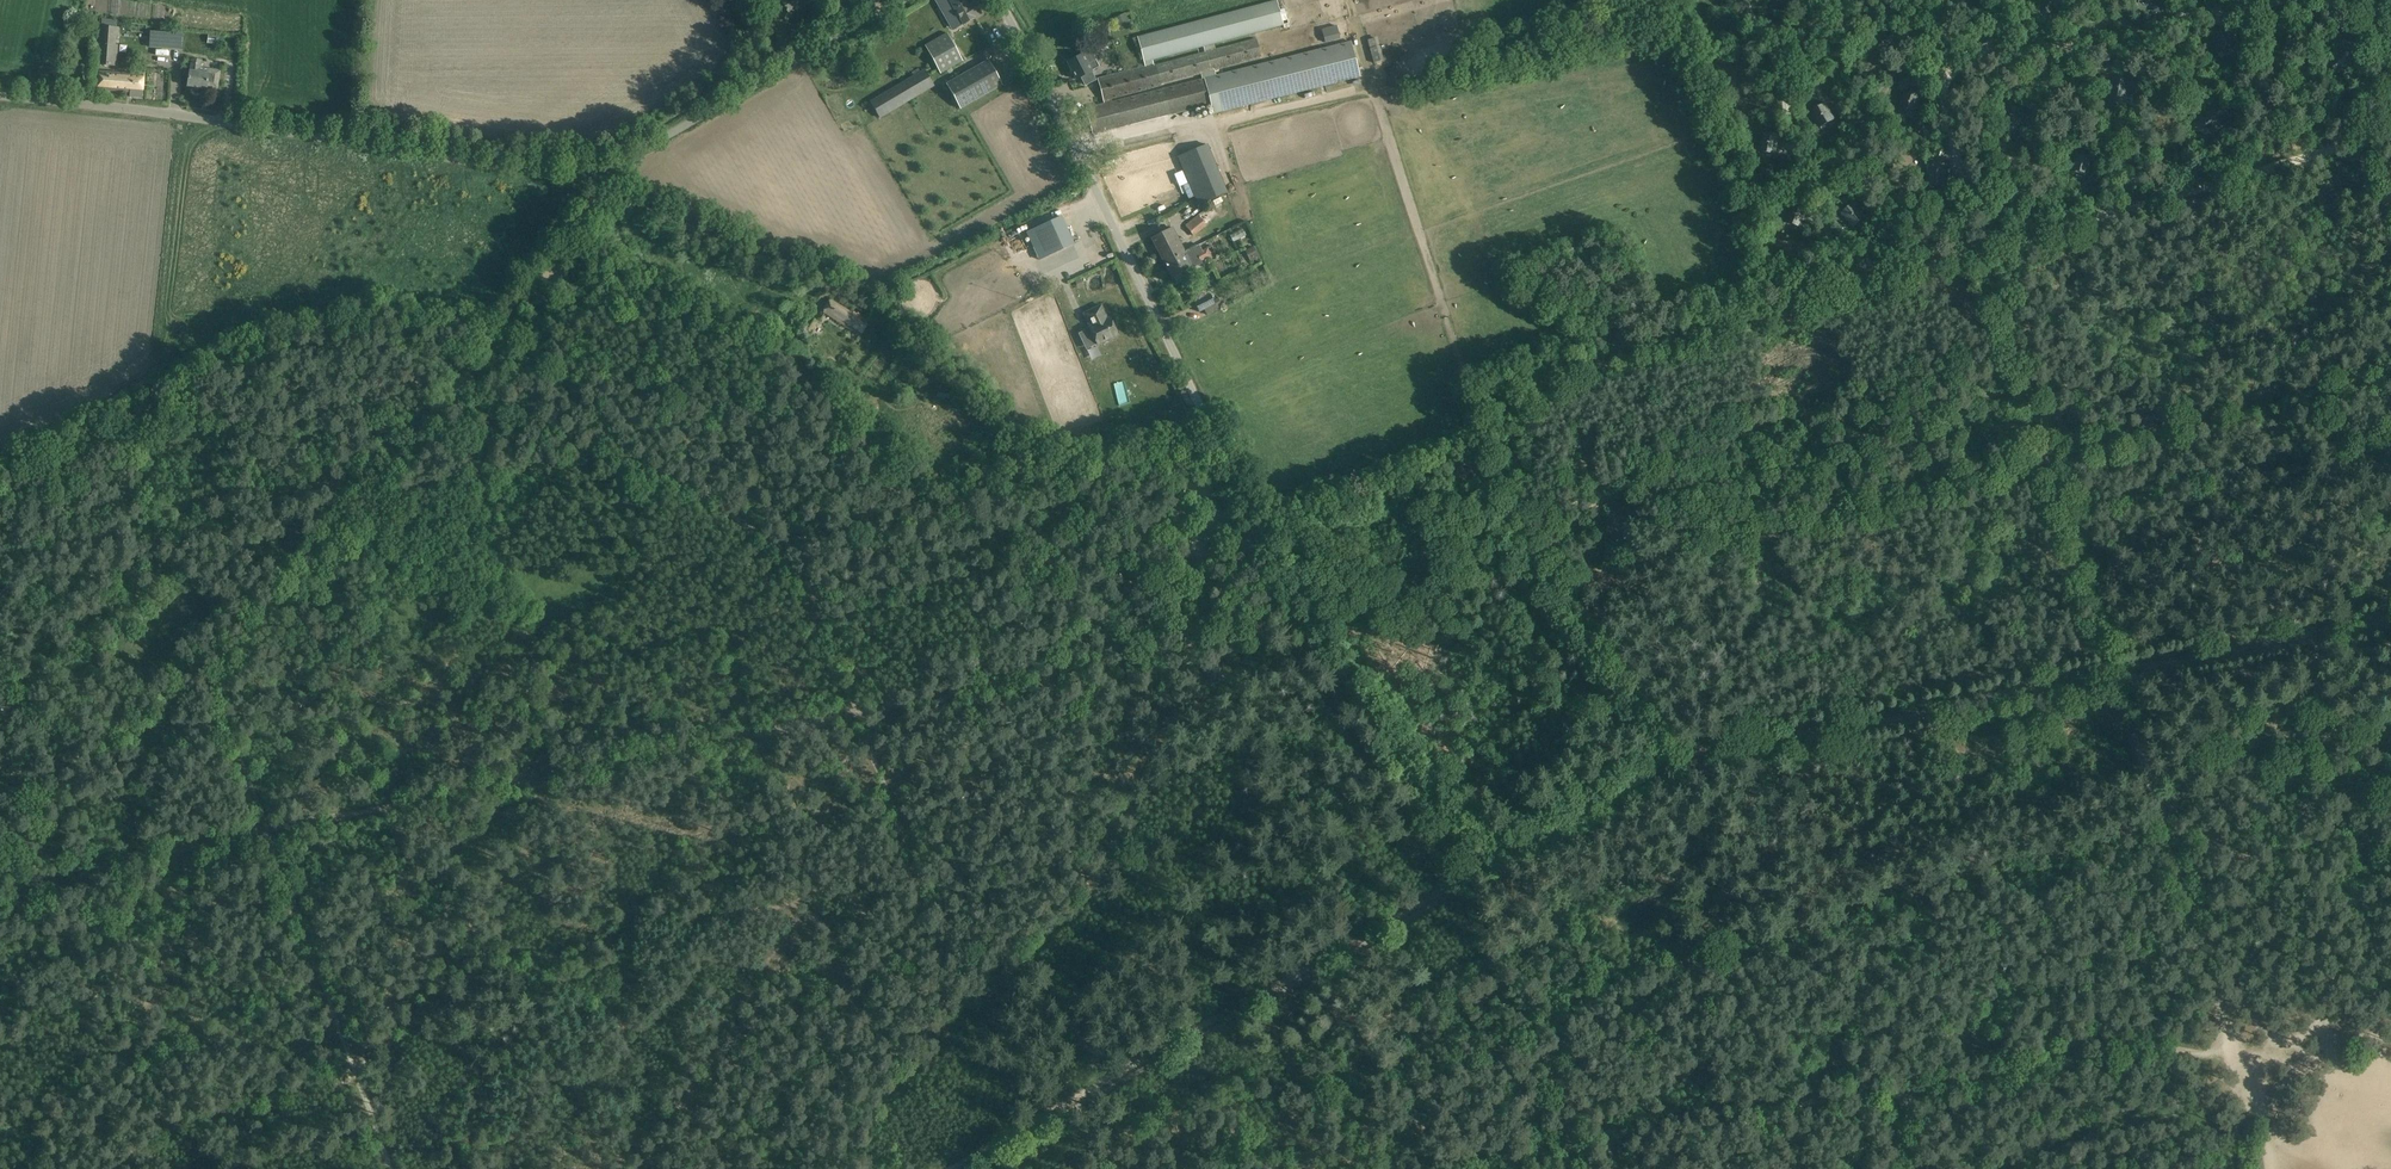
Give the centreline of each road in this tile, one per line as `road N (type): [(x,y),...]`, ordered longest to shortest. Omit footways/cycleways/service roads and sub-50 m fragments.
road 1 (track): [(2390,366),(1566,585),(1460,625),(1290,623),(265,825)]
road 2 (unclassified): [(894,0),(625,161),(593,170),(0,95)]
road 3 (track): [(1494,1168),(1630,1121),(1938,1088),(2108,1042),(2231,1050)]
road 4 (track): [(1493,866),(1689,749),(2116,668)]
road 5 (track): [(1834,289),(1525,380),(1511,390),(1499,443),(1261,537)]
road 6 (track): [(947,1168),(1493,866)]
road 7 (unclassified): [(1202,414),(1002,0)]
road 8 (track): [(2116,668),(1988,244)]
road 9 (track): [(1988,244),(2390,128)]
road 10 (track): [(265,825),(215,677),(368,479)]
road 11 (track): [(1493,866),(1302,623),(1261,537)]
road 12 (track): [(1689,749),(1466,451)]
road 13 (track): [(392,1168),(265,825)]
road 14 (track): [(1954,70),(2269,0)]
road 15 (track): [(1834,289),(1776,67),(1747,0)]
road 16 (track): [(2116,668),(2390,609)]
road 17 (track): [(1987,0),(1961,29),(1954,70),(1935,83),(1988,244)]
road 18 (track): [(265,825),(0,880)]
road 19 (track): [(2231,1050),(2159,808)]
road 20 (track): [(485,331),(606,175)]
road 21 (track): [(1988,244),(1834,289)]
road 22 (track): [(2159,808),(2117,672)]
road 23 (track): [(2266,1168),(2231,1050)]

